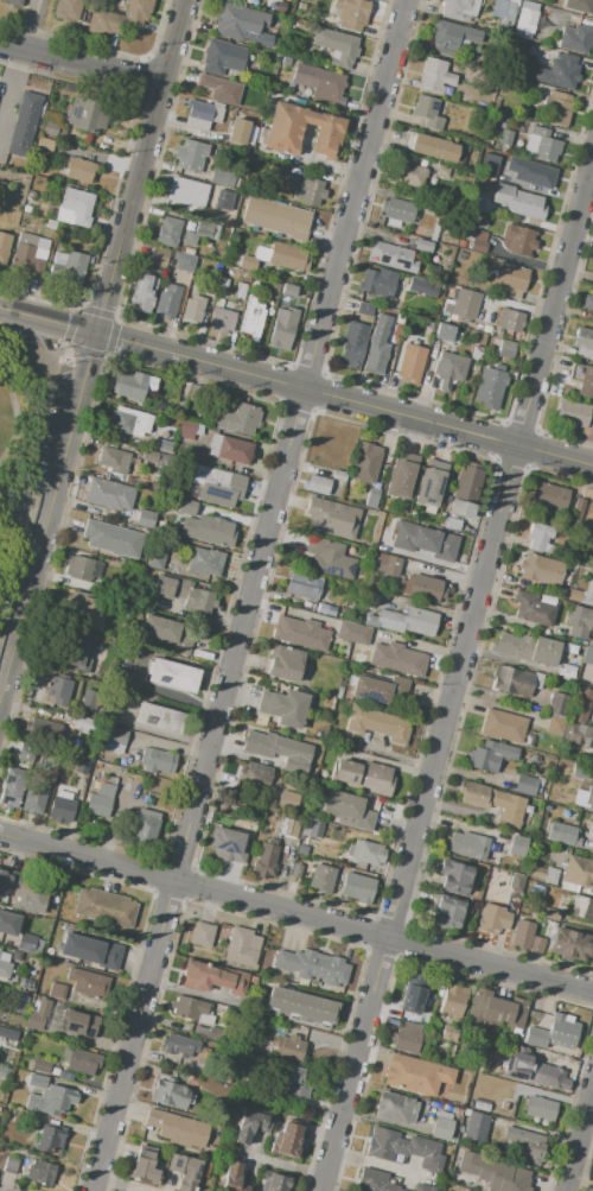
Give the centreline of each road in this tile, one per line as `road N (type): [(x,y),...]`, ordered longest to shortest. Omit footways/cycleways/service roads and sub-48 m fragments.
road 1 (residential): [(405,0),(91,1190)]
road 2 (residential): [(521,445),(319,1190)]
road 3 (residential): [(592,993),(0,832)]
road 4 (tertiary): [(521,445),(0,311)]
road 5 (tertiary): [(125,229),(0,715)]
road 6 (residential): [(592,167),(521,445)]
road 7 (tertiary): [(183,0),(125,229)]
road 8 (residential): [(161,85),(0,43)]

